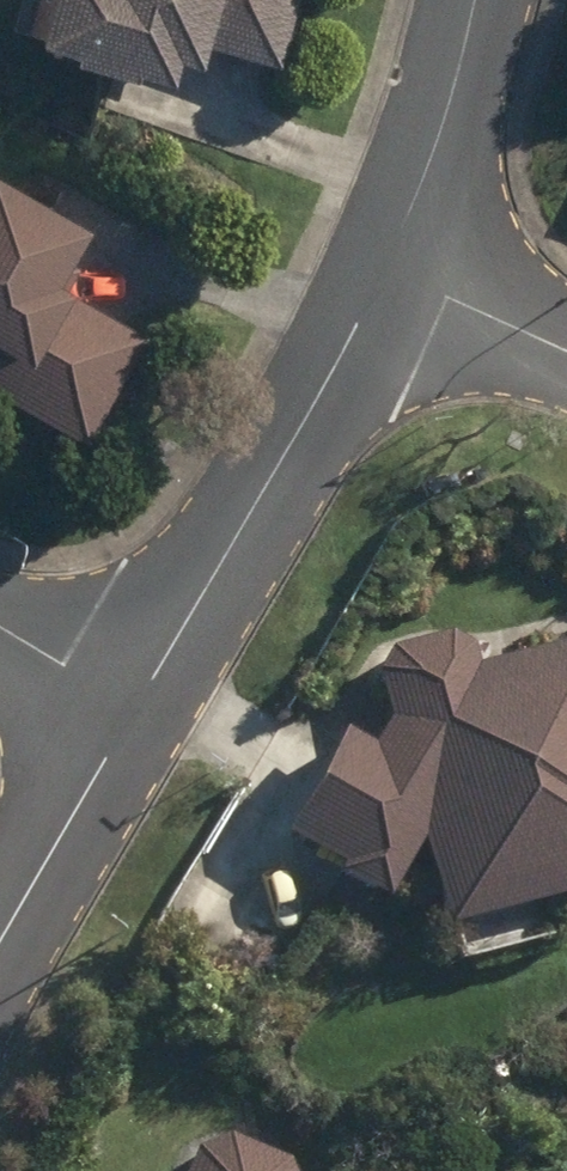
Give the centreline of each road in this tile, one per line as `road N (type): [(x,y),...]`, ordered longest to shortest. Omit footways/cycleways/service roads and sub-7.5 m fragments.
road 1 (residential): [(134,705),(389,284)]
road 2 (residential): [(389,284),(475,0)]
road 3 (residential): [(0,956),(134,705)]
road 4 (residential): [(566,360),(389,284)]
road 5 (residential): [(0,627),(134,705)]

